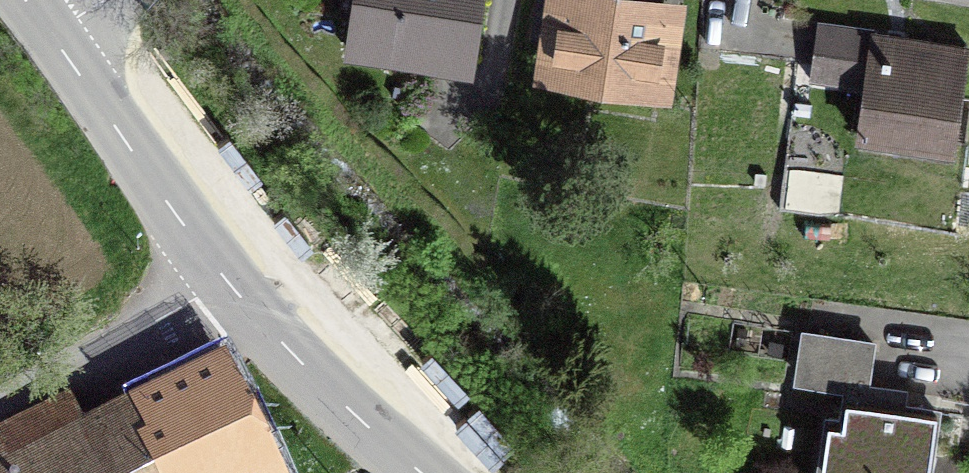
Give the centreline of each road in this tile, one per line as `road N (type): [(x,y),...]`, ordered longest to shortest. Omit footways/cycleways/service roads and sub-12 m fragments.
road 1 (tertiary): [(216,279),(22,0)]
road 2 (tertiary): [(426,472),(267,336),(216,279)]
road 3 (residential): [(0,399),(216,279)]

